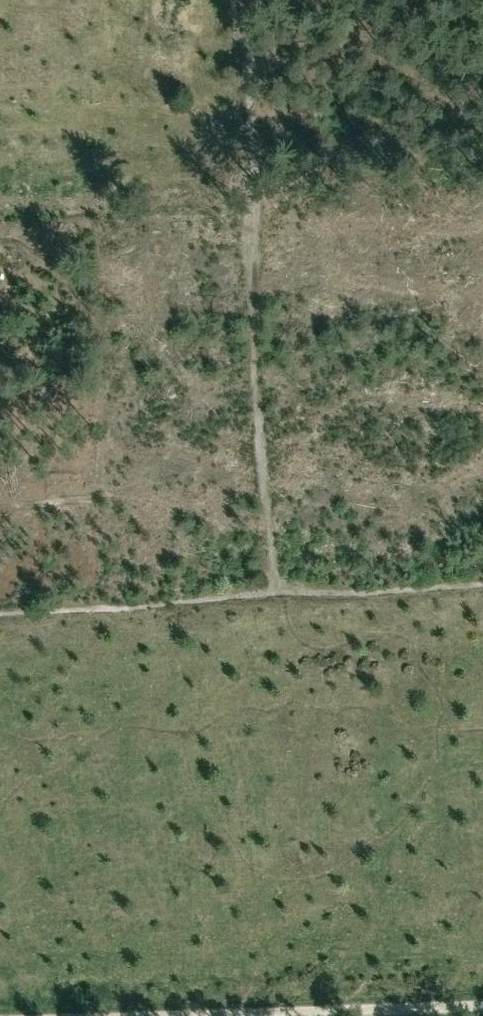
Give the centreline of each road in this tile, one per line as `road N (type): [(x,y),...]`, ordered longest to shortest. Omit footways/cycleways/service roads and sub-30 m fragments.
road 1 (track): [(275,606),(248,110)]
road 2 (track): [(88,1015),(482,1005)]

